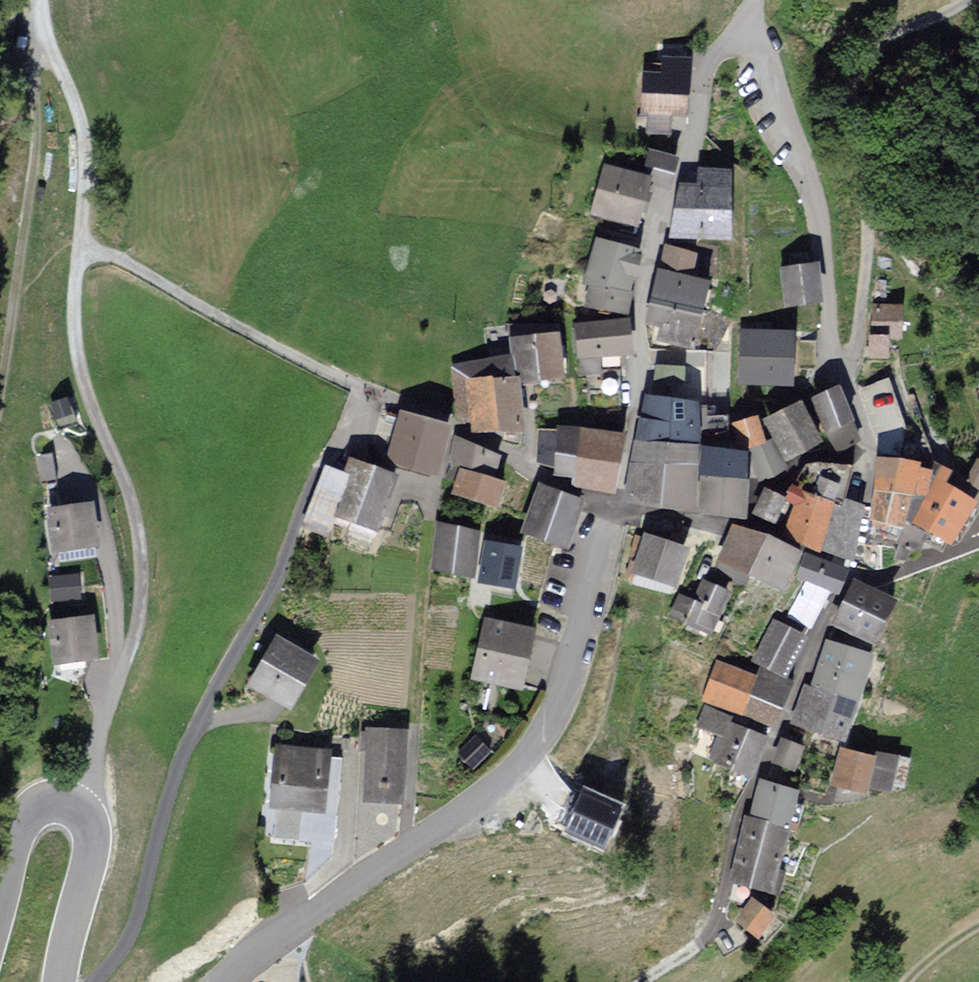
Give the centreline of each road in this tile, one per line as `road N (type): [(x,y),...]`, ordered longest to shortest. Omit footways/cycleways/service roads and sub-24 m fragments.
road 1 (residential): [(618,505),(654,247),(688,151),(703,74),(726,46),(749,39),(763,52),(798,143),(821,235),(832,351),(868,445),(852,570)]
road 2 (residential): [(71,803),(127,655),(141,581),(128,488),(77,356),(74,294),(81,245)]
road 3 (track): [(95,981),(134,924),(190,739),(260,610),(320,465)]
road 4 (residential): [(852,570),(750,800),(709,932),(644,981)]
road 5 (residential): [(390,857),(483,795),(534,743),(564,685),(618,505)]
road 6 (track): [(838,369),(862,324),(870,241),(855,80),(876,45),(966,0)]
road 7 (residential): [(81,245),(374,392)]
road 8 (track): [(16,290),(36,145),(36,48),(46,37),(40,0)]
road 9 (residential): [(374,392),(618,505)]
road 10 (residential): [(618,505),(752,526),(852,570)]
road 11 (residential): [(81,245),(84,132),(46,37)]
road 12 (unclassified): [(224,981),(390,857)]
road 13 (secondary): [(59,981),(90,856),(86,823),(71,803)]
road 14 (secondary): [(71,803),(49,800),(27,816),(0,917)]
road 15 (residential): [(852,570),(878,577),(978,542)]

